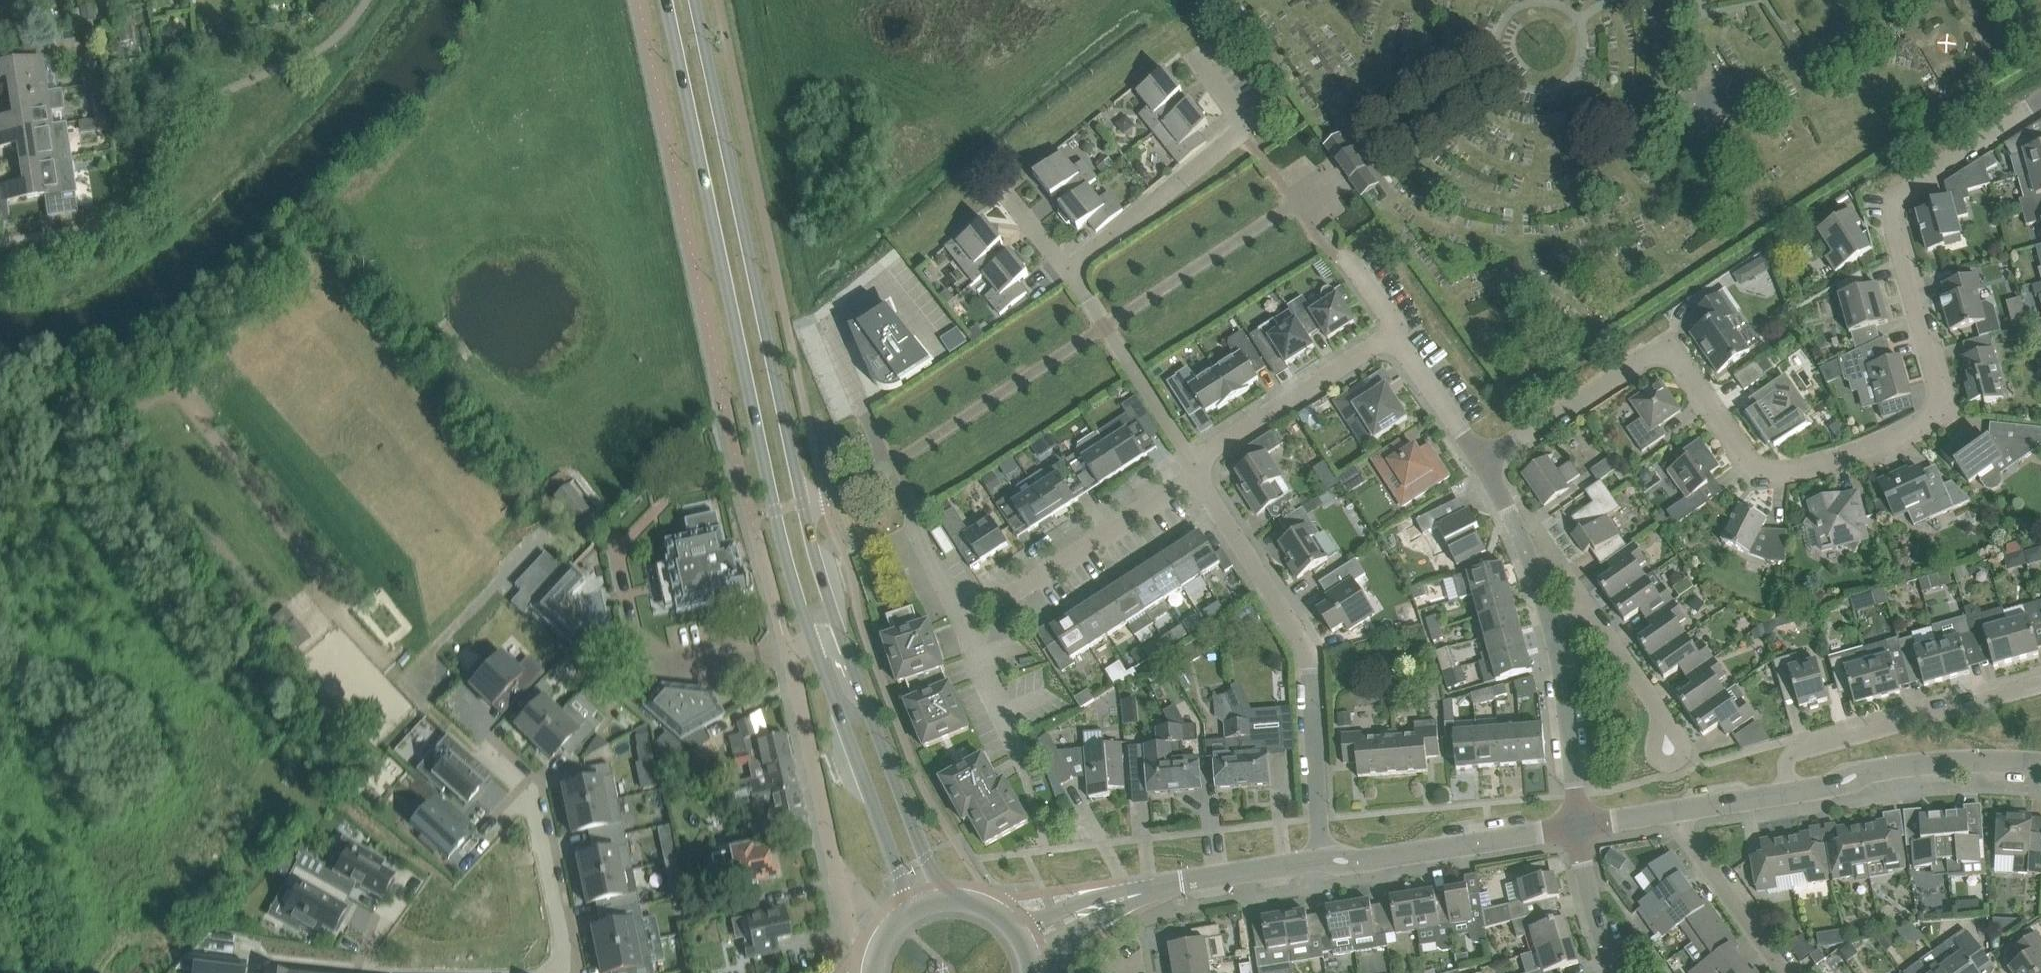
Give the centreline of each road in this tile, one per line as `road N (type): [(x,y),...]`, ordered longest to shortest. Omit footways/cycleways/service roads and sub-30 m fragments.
road 1 (residential): [(1482,462),(1661,351),(1673,353),(1749,459),(1771,471),(1829,461),(1922,421),(1938,396),(1891,208),(1901,191),(2040,102)]
road 2 (secondary): [(665,0),(777,510),(819,649)]
road 3 (secondary): [(804,501),(693,0)]
road 4 (residential): [(1322,860),(1304,648),(1194,468)]
road 5 (residential): [(1016,756),(957,606),(886,466)]
road 6 (residential): [(819,649),(784,657),(852,927)]
road 7 (residential): [(1195,55),(1241,128),(1067,271)]
road 8 (residential): [(886,466),(830,328),(891,284),(940,346)]
road 9 (residential): [(1788,793),(1792,754),(2040,684)]
road 10 (secondary): [(819,649),(911,916)]
road 11 (secondary): [(939,904),(843,641)]
road 12 (residential): [(1322,860),(1360,861),(1579,826)]
road 13 (residential): [(1788,793),(1940,762),(2040,763)]
road 14 (residential): [(484,749),(538,807),(576,972)]
road 15 (residential): [(1194,468),(1211,448),(1394,339)]
road 16 (residential): [(1194,468),(1067,271)]
road 17 (residential): [(1021,587),(1194,468)]
road 18 (residential): [(1579,826),(1548,619)]
road 19 (residential): [(1669,749),(1658,709),(1590,611),(1548,619)]
road 20 (residential): [(1784,972),(1674,811)]
road 21 (residential): [(1143,893),(1322,860)]
road 22 (residential): [(1548,619),(1482,462)]
road 23 (residential): [(1482,462),(1394,339)]
road 24 (residential): [(1613,972),(1579,826)]
road 25 (secondary): [(843,641),(804,501)]
road 26 (residential): [(1143,893),(1016,933)]
road 27 (residential): [(1029,956),(1143,893)]

